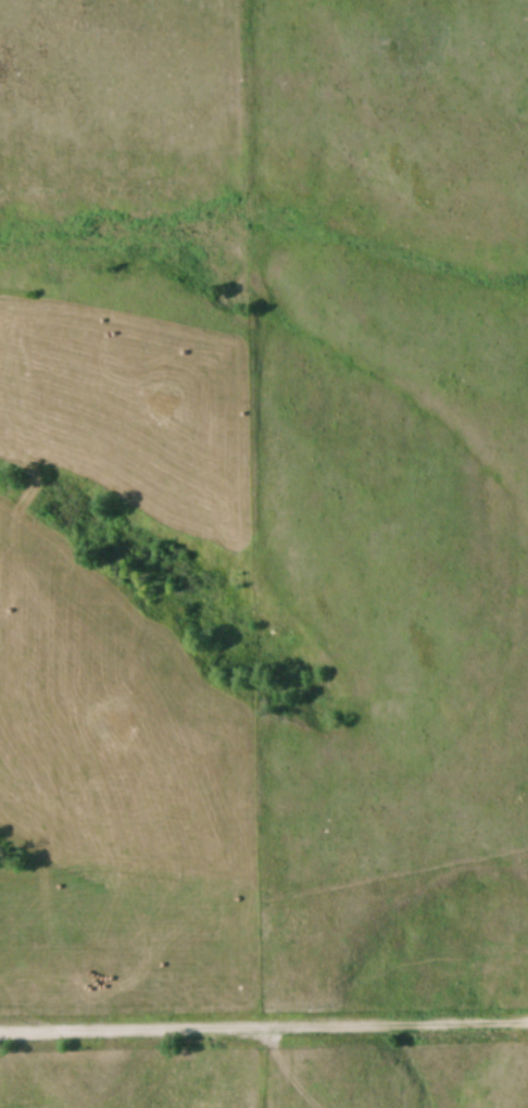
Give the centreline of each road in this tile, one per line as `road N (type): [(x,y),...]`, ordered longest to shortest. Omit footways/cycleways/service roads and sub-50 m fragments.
road 1 (residential): [(0,1033),(527,1021)]

